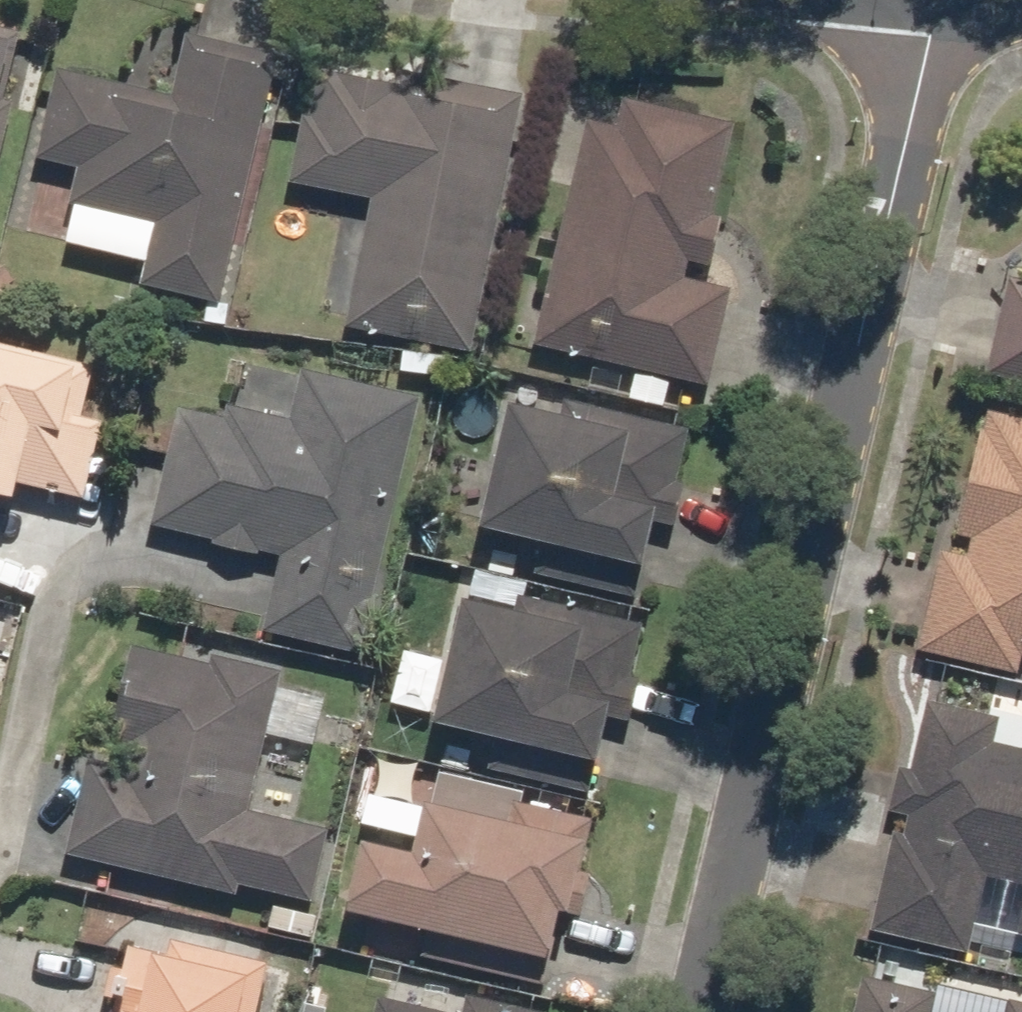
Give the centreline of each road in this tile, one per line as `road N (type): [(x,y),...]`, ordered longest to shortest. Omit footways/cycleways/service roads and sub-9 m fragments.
road 1 (residential): [(936,0),(703,1011)]

